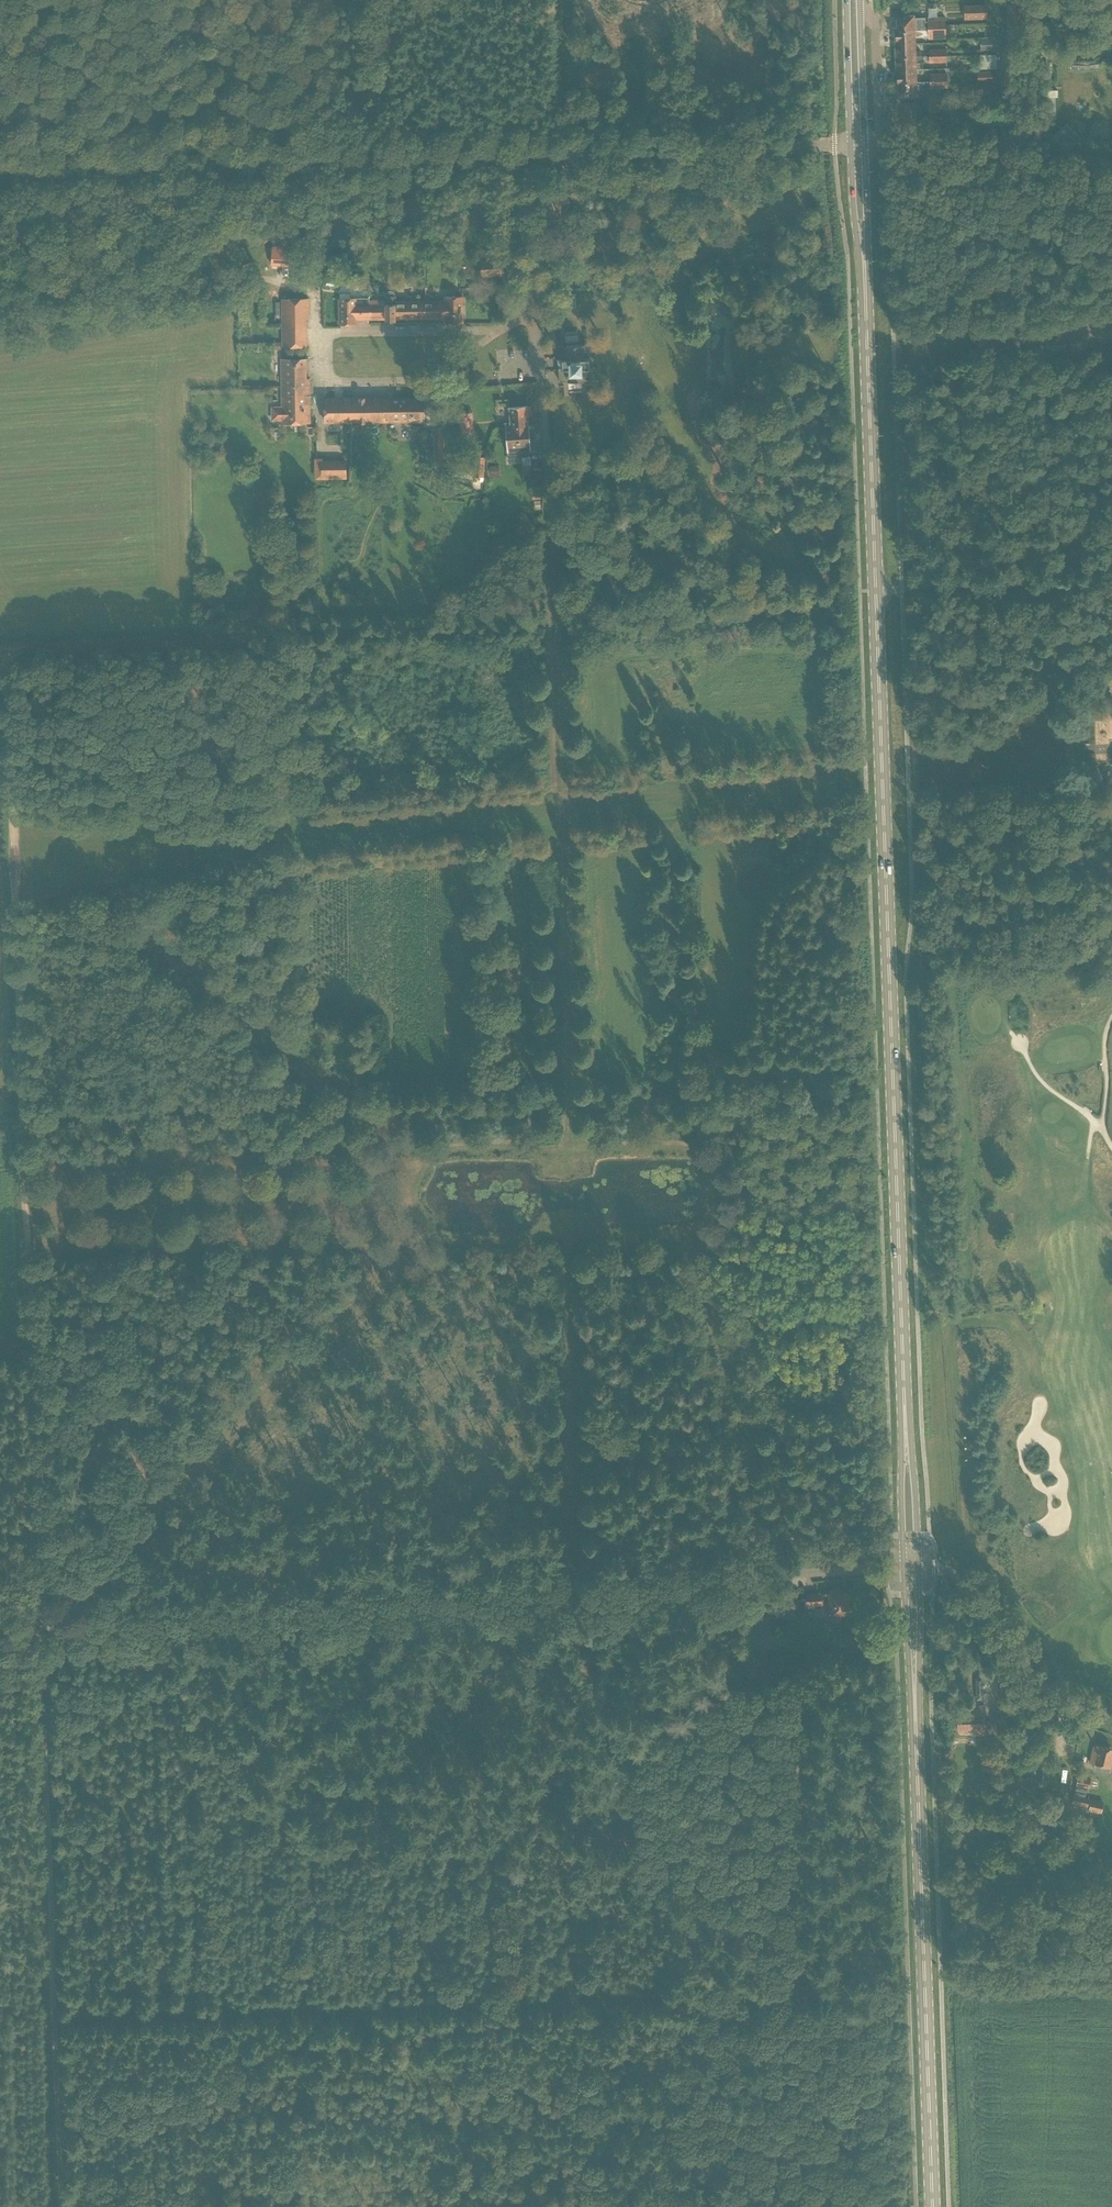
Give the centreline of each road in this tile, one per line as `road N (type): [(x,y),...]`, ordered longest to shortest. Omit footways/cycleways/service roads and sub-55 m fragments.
road 1 (primary): [(907,1450),(862,251)]
road 2 (track): [(40,1618),(7,694),(0,677)]
road 3 (unclassified): [(0,1643),(40,1618),(905,1567)]
road 4 (track): [(40,1618),(59,2206)]
road 5 (unclassified): [(0,176),(568,155)]
road 6 (primary): [(933,2206),(915,1673)]
road 7 (unclassified): [(1111,1717),(1059,1694),(956,1576),(936,1567)]
road 8 (unclassified): [(1111,195),(882,148)]
road 9 (unclassified): [(318,378),(316,331),(499,330)]
road 10 (unclassified): [(644,152),(851,149)]
road 11 (unclassified): [(318,378),(429,380),(499,330)]
road 12 (unclassified): [(526,317),(551,230),(584,181)]
road 13 (primary): [(848,0),(851,149)]
road 14 (unclassified): [(547,461),(537,329),(526,317)]
road 15 (unclassified): [(882,148),(876,22),(860,10)]
road 16 (primary): [(865,149),(860,10)]

